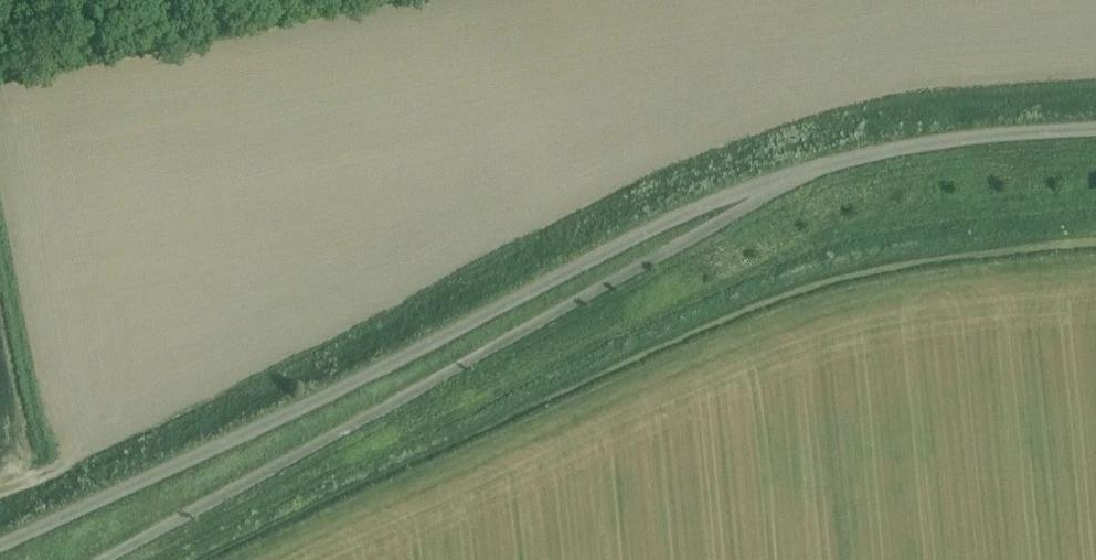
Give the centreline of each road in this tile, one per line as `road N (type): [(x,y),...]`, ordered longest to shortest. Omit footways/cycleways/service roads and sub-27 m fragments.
road 1 (unclassified): [(817,167),(707,204),(0,546)]
road 2 (unclassified): [(109,559),(817,167)]
road 3 (unclassified): [(817,167),(928,143),(1095,128)]
road 4 (track): [(0,486),(35,473),(0,304)]

